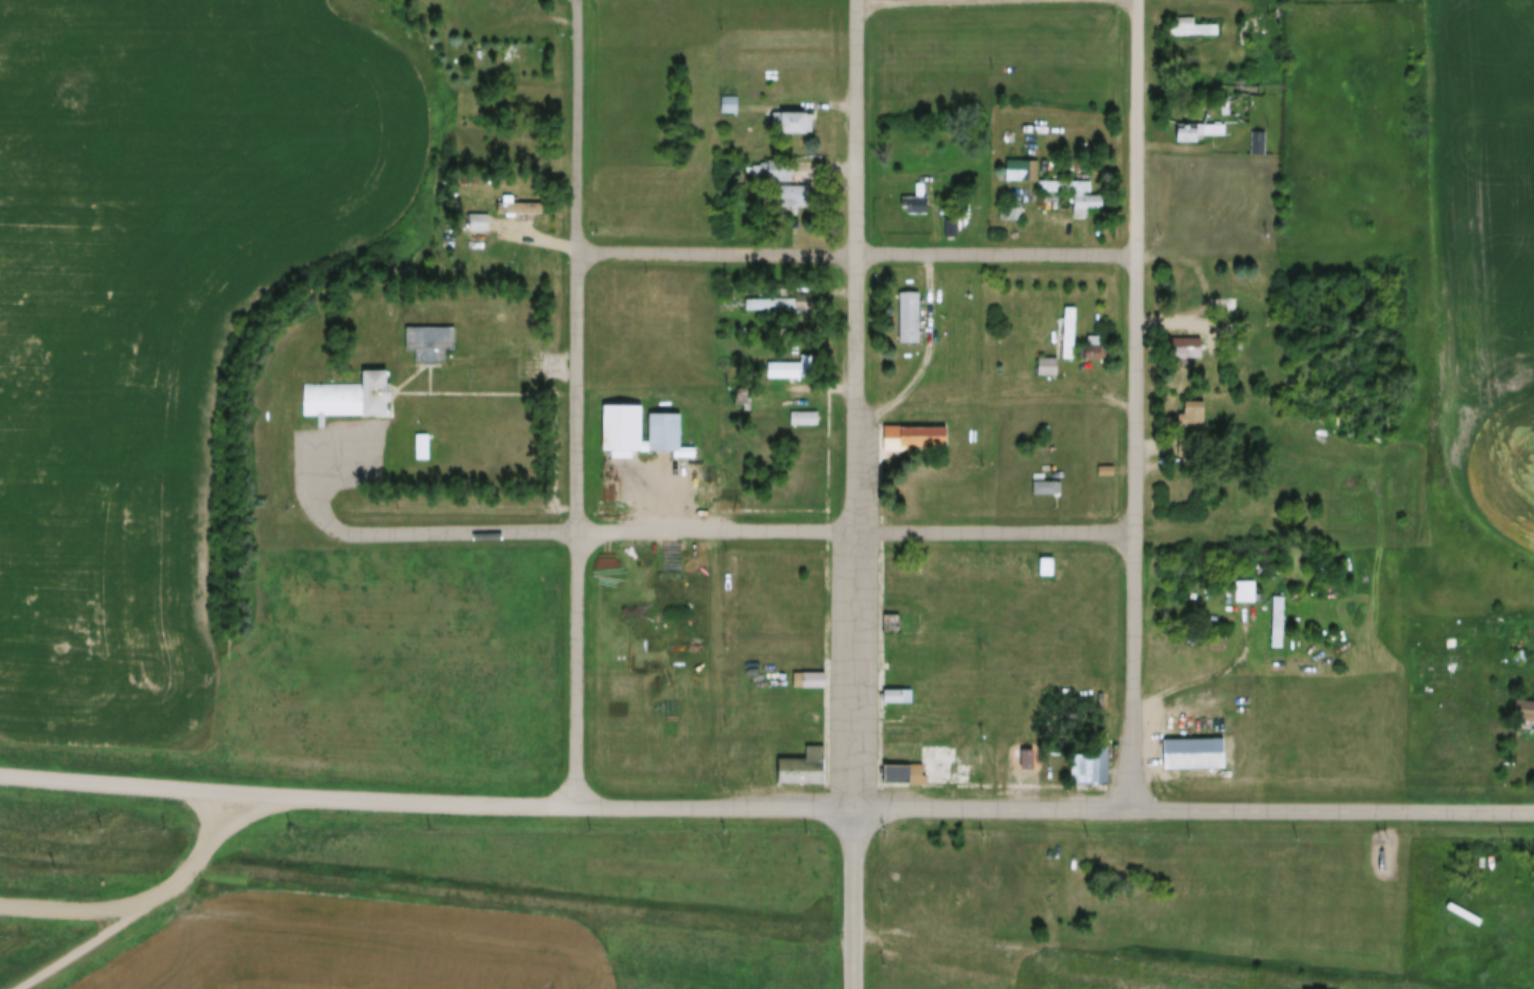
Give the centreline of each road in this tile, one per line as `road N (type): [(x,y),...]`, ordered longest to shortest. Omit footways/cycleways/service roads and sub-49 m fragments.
road 1 (residential): [(1533,813),(576,804)]
road 2 (tertiary): [(857,804),(858,0)]
road 3 (residential): [(576,804),(577,0)]
road 4 (residential): [(576,804),(273,801),(0,776)]
road 5 (residential): [(1136,807),(1137,255)]
road 6 (residential): [(858,529),(366,536)]
road 7 (residential): [(578,253),(859,254)]
road 8 (residential): [(194,795),(201,849),(169,893),(71,915),(0,909)]
road 9 (residential): [(1136,527),(858,529)]
road 10 (residential): [(1137,255),(859,254)]
road 11 (residential): [(1137,255),(1139,0)]
road 12 (tertiary): [(857,988),(857,804)]
road 13 (track): [(1280,523),(1136,527)]

